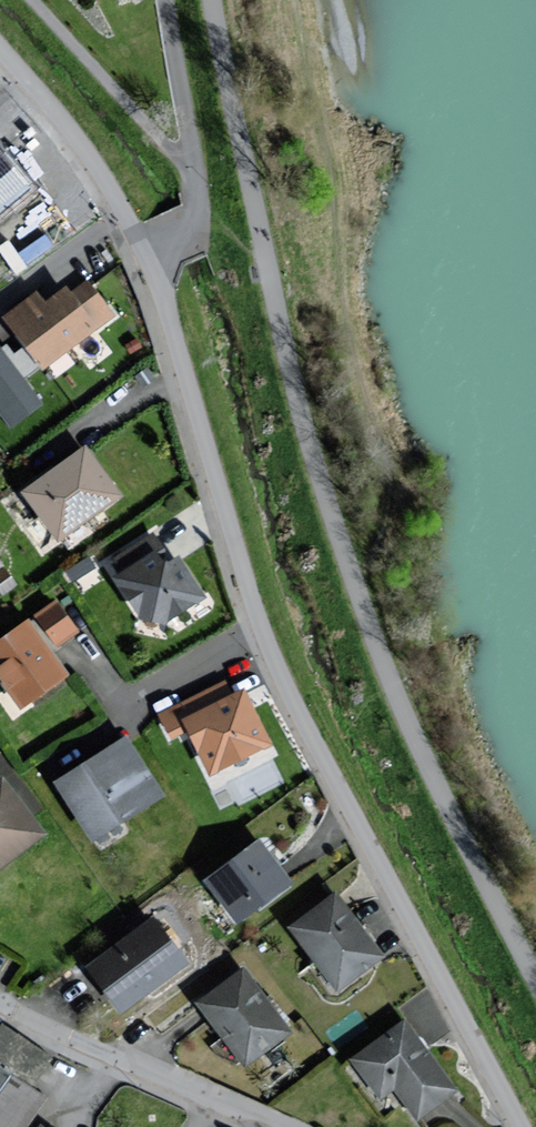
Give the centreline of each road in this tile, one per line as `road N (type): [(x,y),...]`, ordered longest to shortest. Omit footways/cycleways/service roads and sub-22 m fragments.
road 1 (residential): [(0,48),(74,138),(150,260),(277,668),(517,1126)]
road 2 (track): [(211,0),(324,489),(403,708),(535,980)]
road 3 (residential): [(271,1126),(0,1004)]

